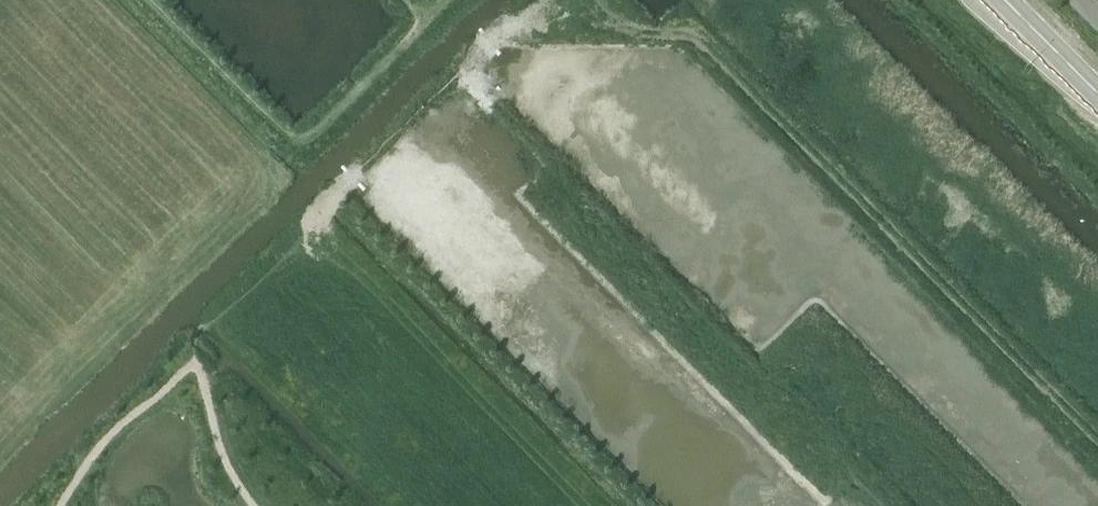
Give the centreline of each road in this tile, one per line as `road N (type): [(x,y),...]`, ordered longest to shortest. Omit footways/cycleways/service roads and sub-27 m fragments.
road 1 (secondary): [(994,0),(1097,104)]

